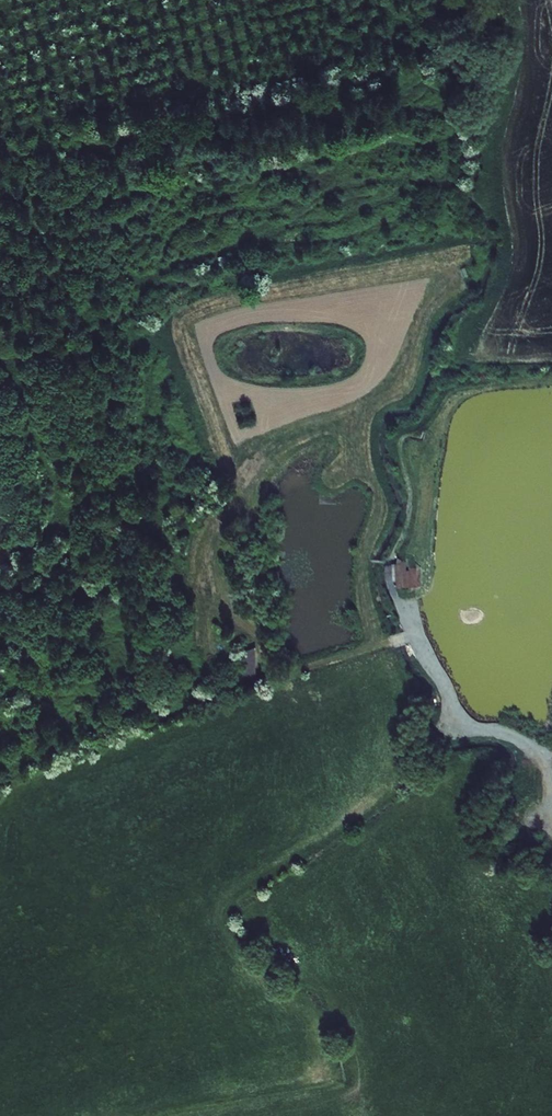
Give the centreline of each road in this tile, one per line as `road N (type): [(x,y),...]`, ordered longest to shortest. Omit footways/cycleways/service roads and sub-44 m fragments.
road 1 (track): [(551,779),(541,749),(507,730),(466,725),(450,707),(405,606)]

